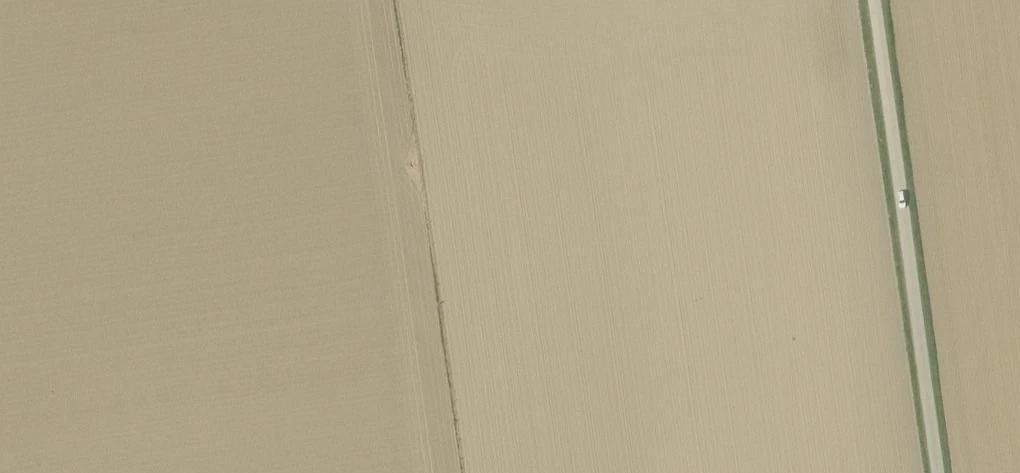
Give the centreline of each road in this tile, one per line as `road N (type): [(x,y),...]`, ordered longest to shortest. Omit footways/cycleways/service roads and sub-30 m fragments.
road 1 (unclassified): [(939,472),(876,0)]

